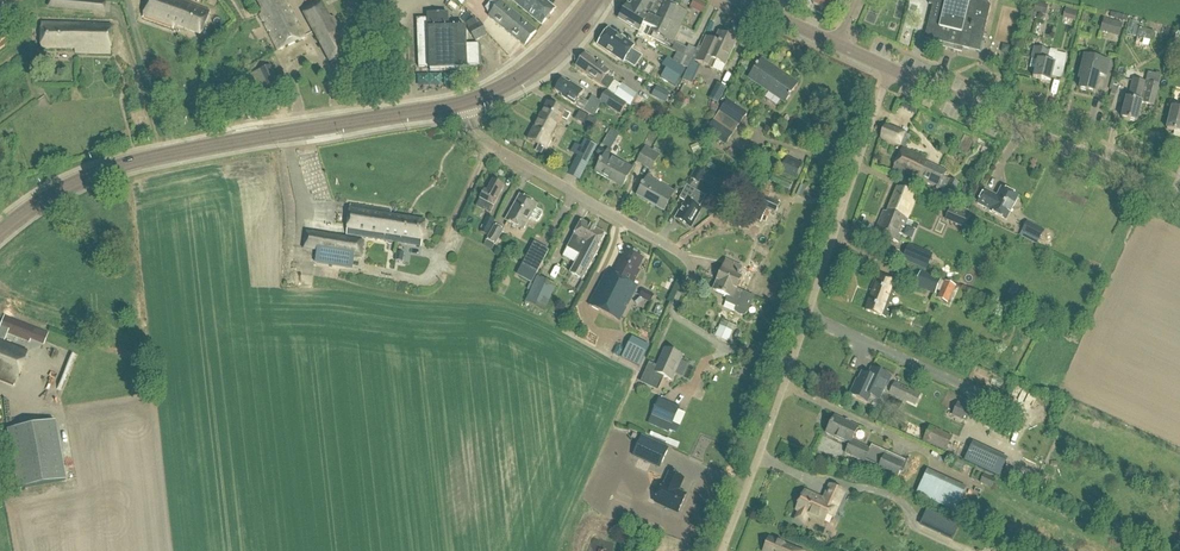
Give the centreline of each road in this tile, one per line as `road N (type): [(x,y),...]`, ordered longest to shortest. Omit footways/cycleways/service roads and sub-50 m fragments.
road 1 (residential): [(721,550),(889,71)]
road 2 (secondary): [(0,234),(34,206),(100,174),(249,139),(463,105)]
road 3 (tertiary): [(1179,204),(889,71)]
road 4 (residential): [(691,268),(478,138),(463,105)]
road 5 (secondary): [(463,105),(498,93),(543,62),(595,0)]

